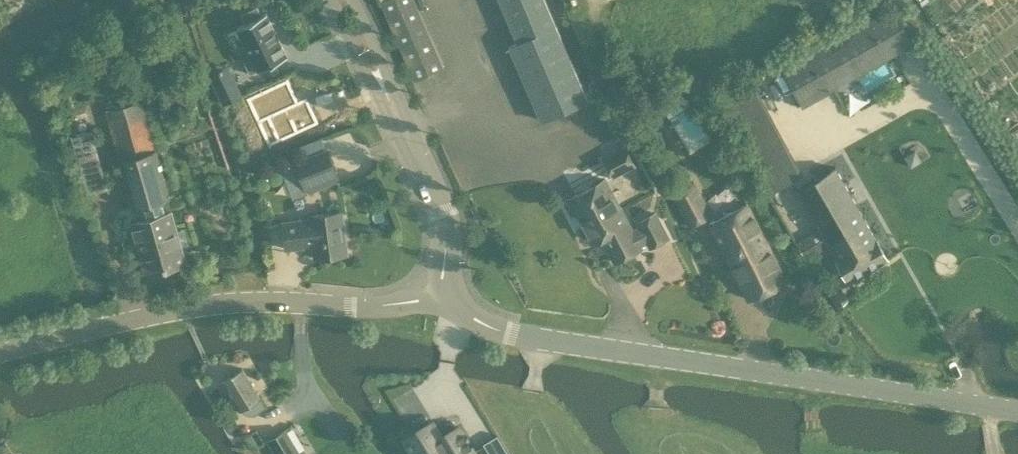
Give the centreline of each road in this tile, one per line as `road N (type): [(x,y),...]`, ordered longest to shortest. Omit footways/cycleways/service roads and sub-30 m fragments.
road 1 (unclassified): [(1017,412),(520,335),(432,301)]
road 2 (unclassified): [(0,352),(229,303),(432,301)]
road 3 (residential): [(432,301),(443,234),(438,203),(344,0)]

